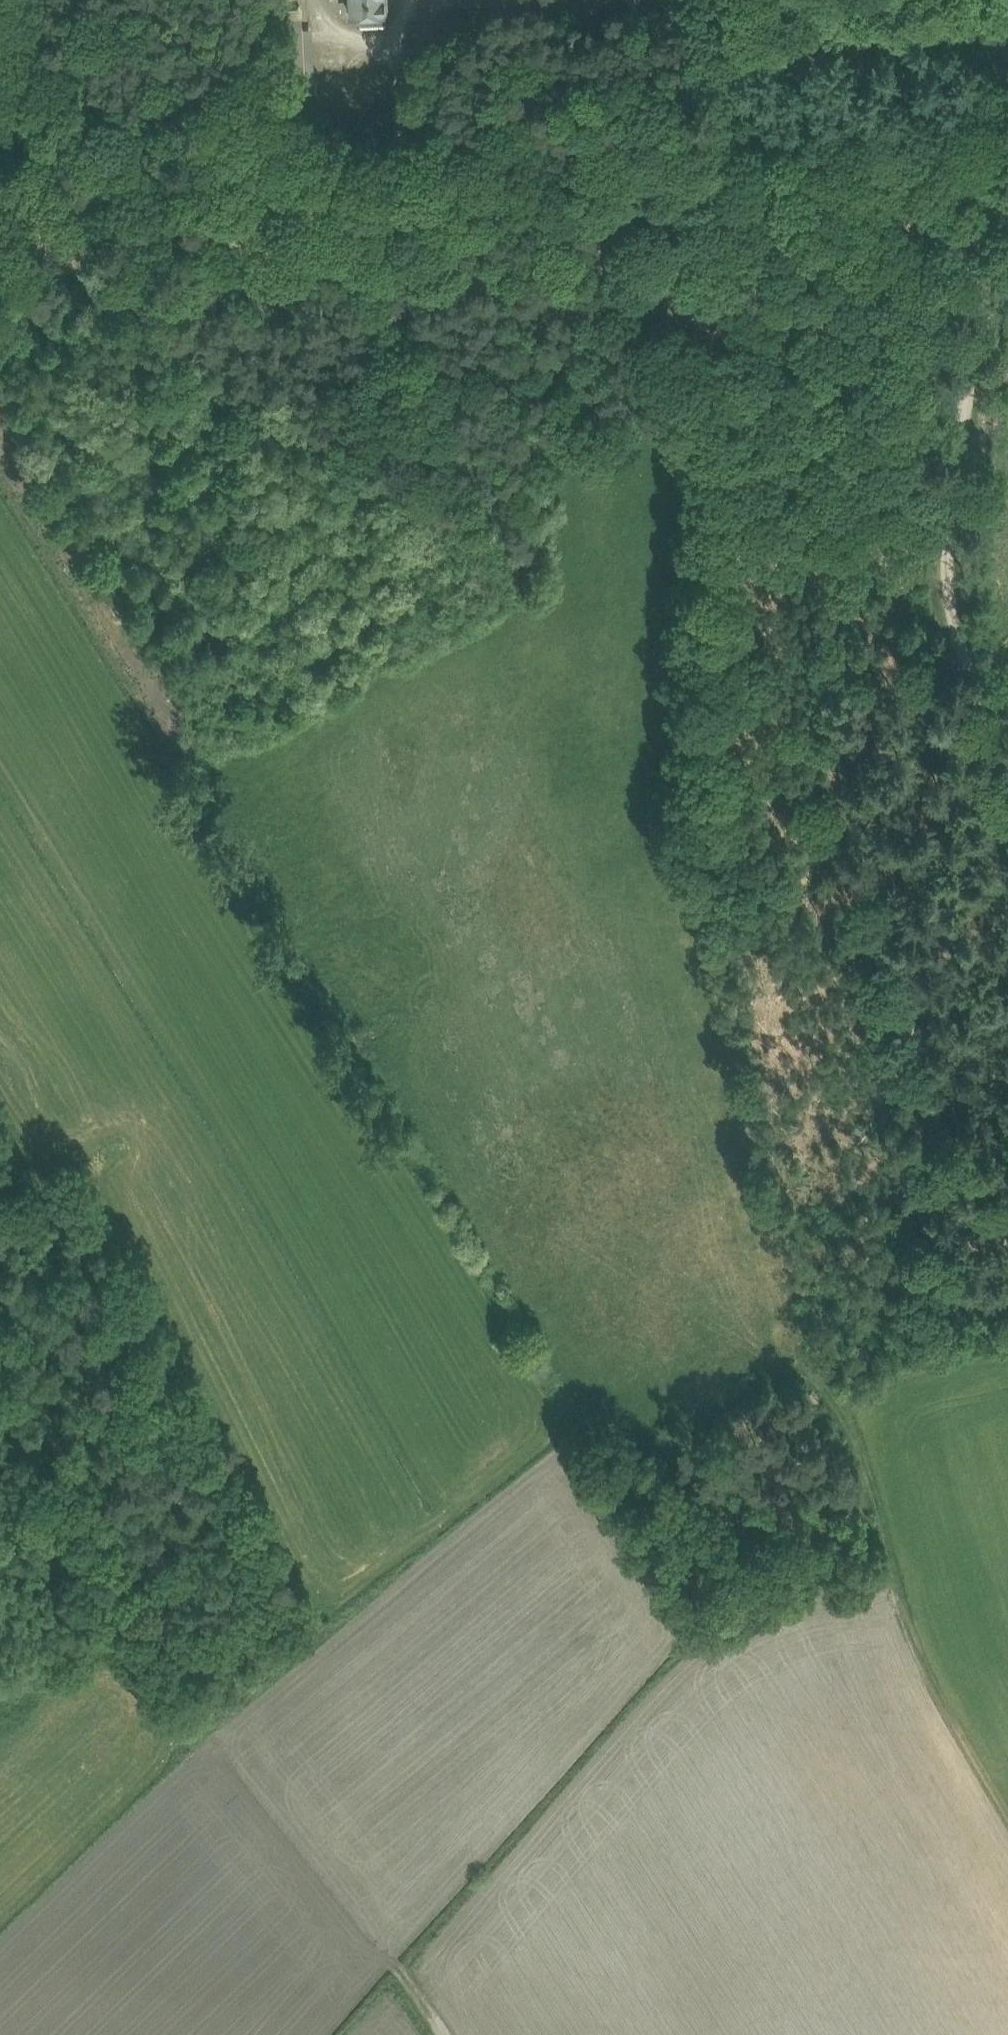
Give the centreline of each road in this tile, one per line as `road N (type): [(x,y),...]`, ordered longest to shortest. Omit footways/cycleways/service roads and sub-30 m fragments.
road 1 (track): [(1007,82),(944,553),(947,621),(1007,790)]
road 2 (track): [(0,201),(717,157)]

